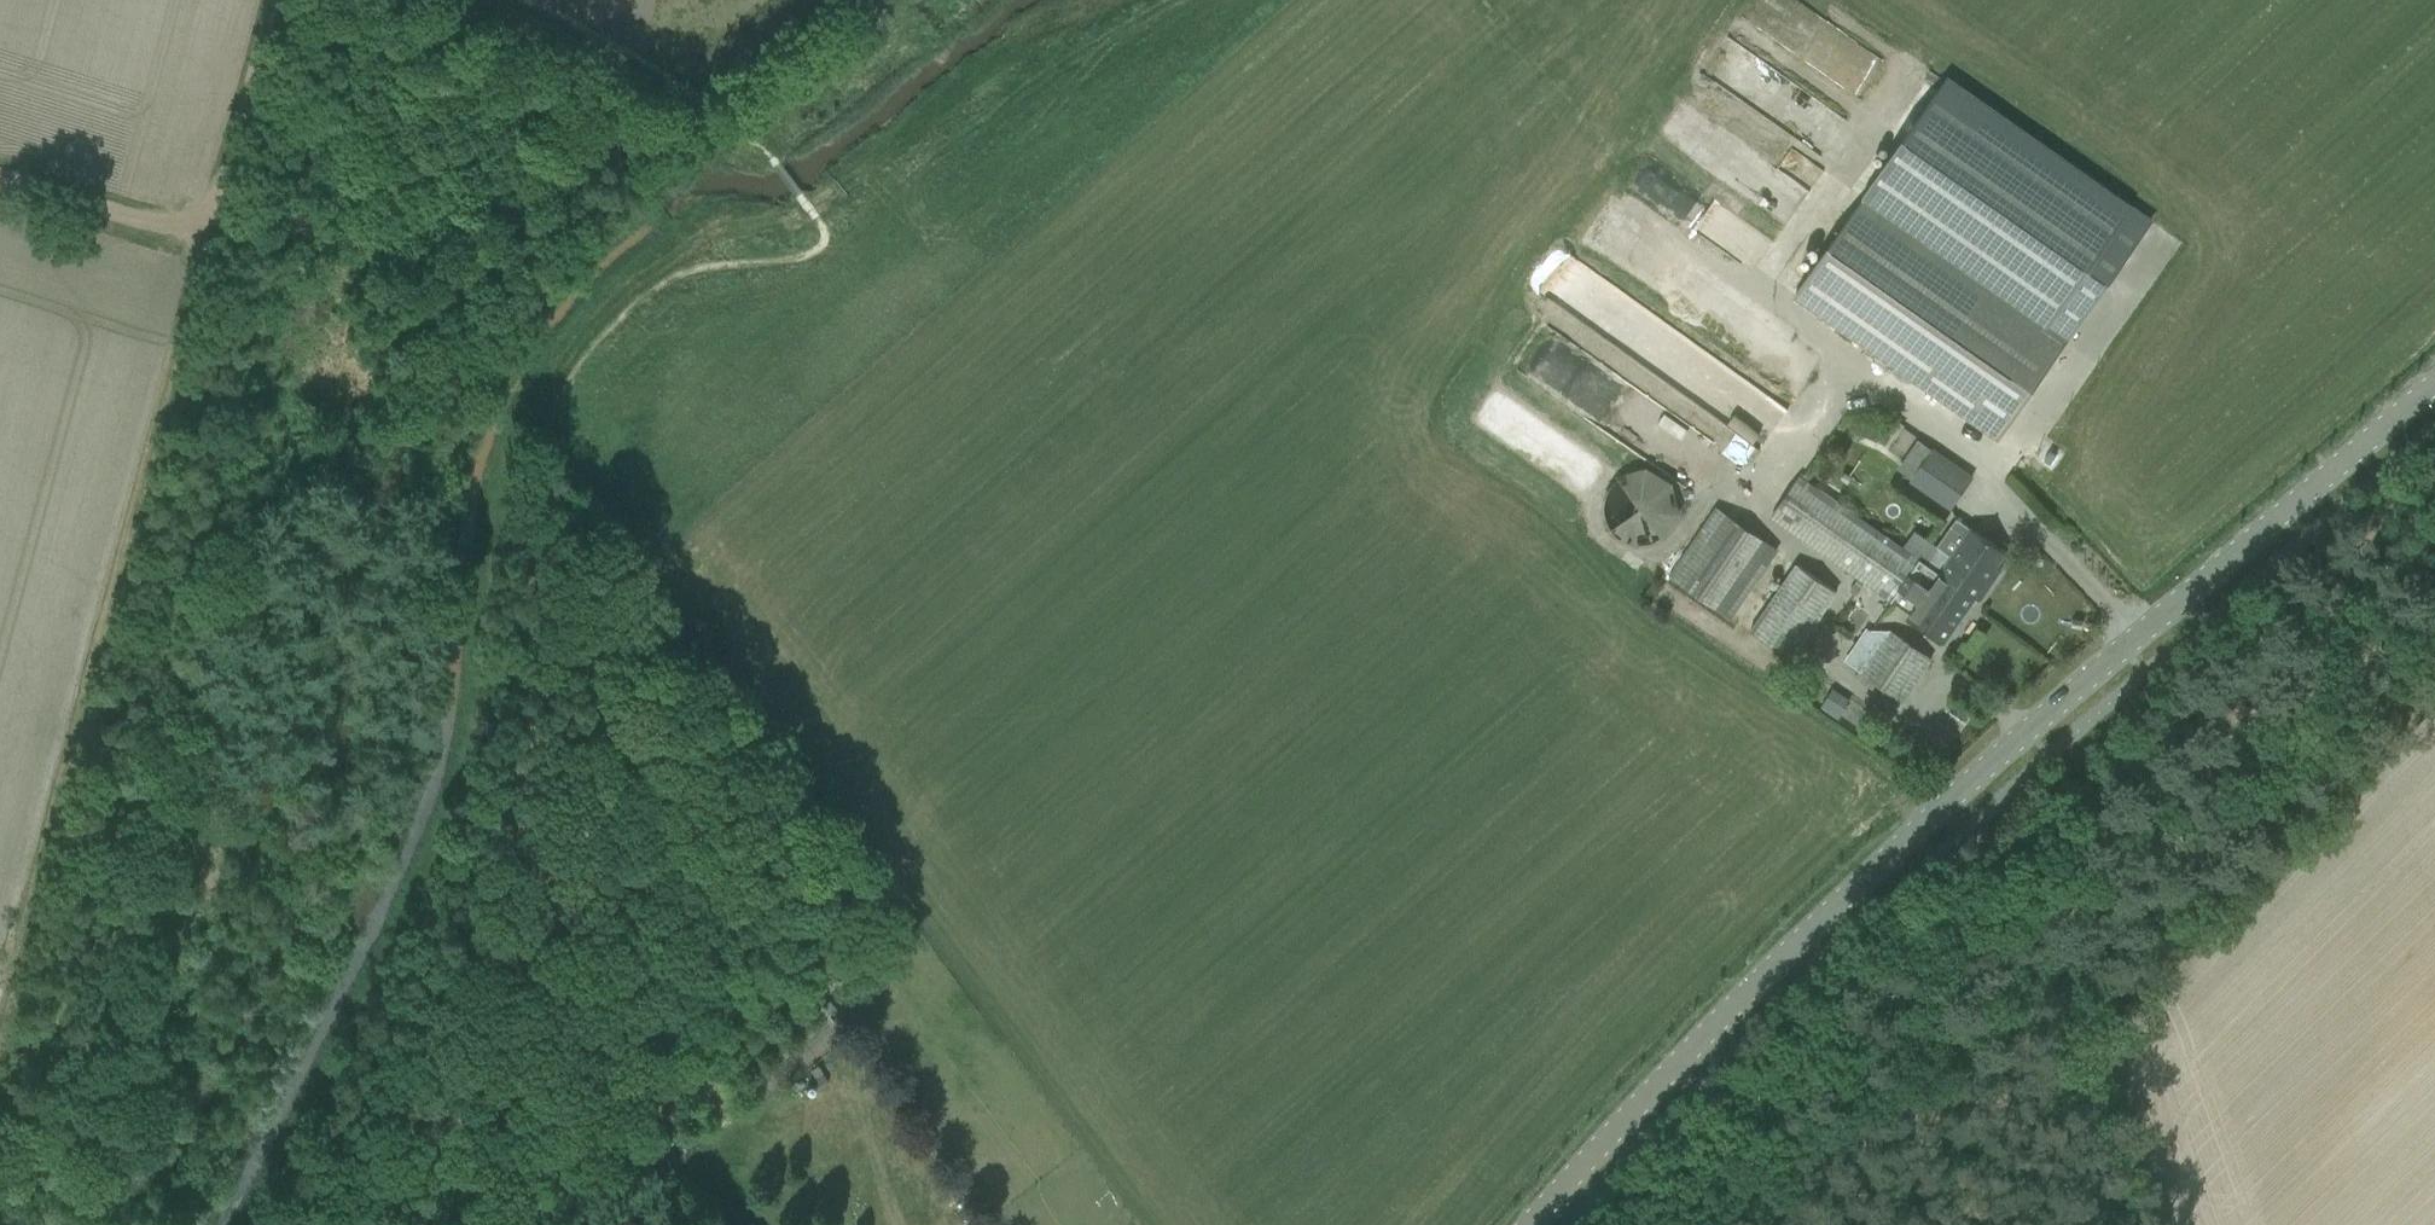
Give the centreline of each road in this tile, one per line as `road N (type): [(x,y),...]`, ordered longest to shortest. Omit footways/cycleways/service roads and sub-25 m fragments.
road 1 (tertiary): [(1531,1224),(1663,1081),(2168,603),(2434,382)]
road 2 (track): [(0,179),(207,243),(273,0)]

